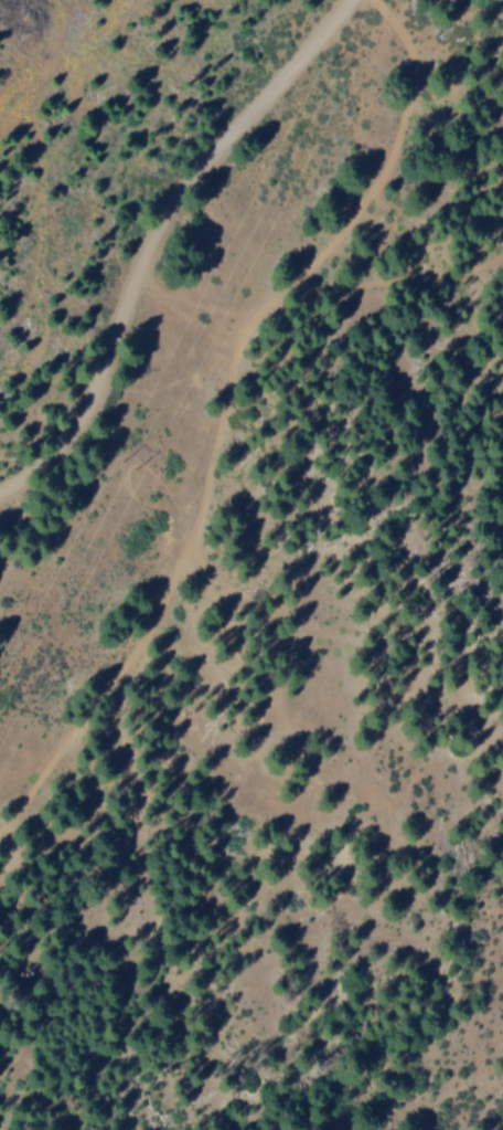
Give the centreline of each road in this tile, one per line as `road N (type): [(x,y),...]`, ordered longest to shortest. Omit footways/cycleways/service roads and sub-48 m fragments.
road 1 (residential): [(0,485),(85,406),(159,220),(347,0)]

